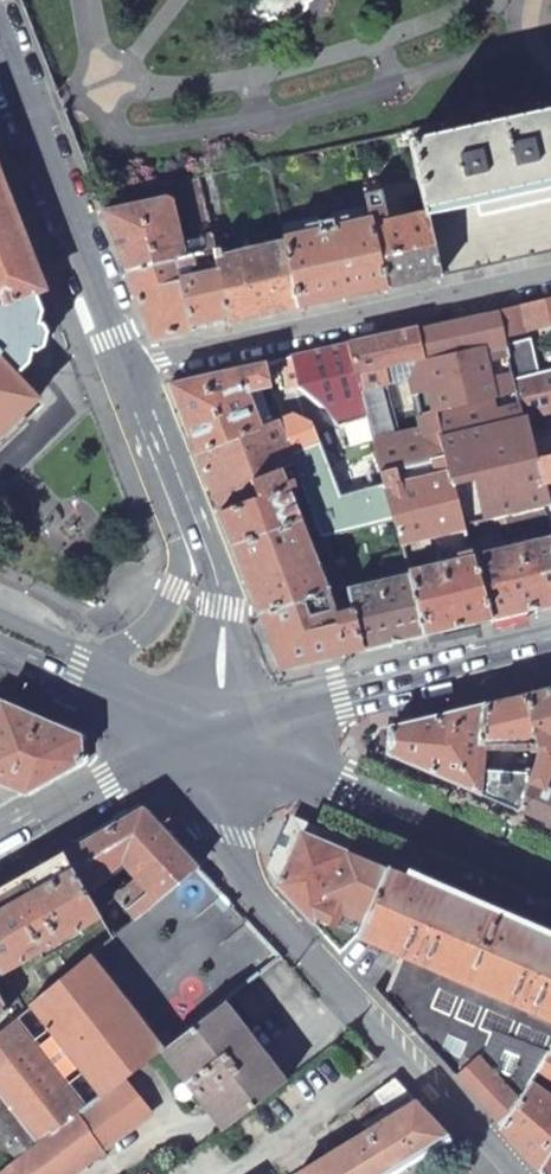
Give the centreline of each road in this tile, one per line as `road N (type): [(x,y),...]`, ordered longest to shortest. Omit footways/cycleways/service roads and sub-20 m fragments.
road 1 (tertiary): [(225,721),(225,832),(235,863),(512,1173)]
road 2 (unclassified): [(550,275),(131,369)]
road 3 (secondary): [(225,721),(340,789),(550,882)]
road 4 (residential): [(0,38),(131,369)]
road 5 (secondary): [(550,647),(225,721)]
road 6 (secondary): [(0,849),(225,721)]
road 7 (residential): [(182,501),(221,610),(225,721)]
road 8 (residential): [(182,501),(173,591),(135,641),(81,665)]
road 9 (residential): [(225,721),(81,665)]
road 10 (residential): [(131,369),(182,501)]

